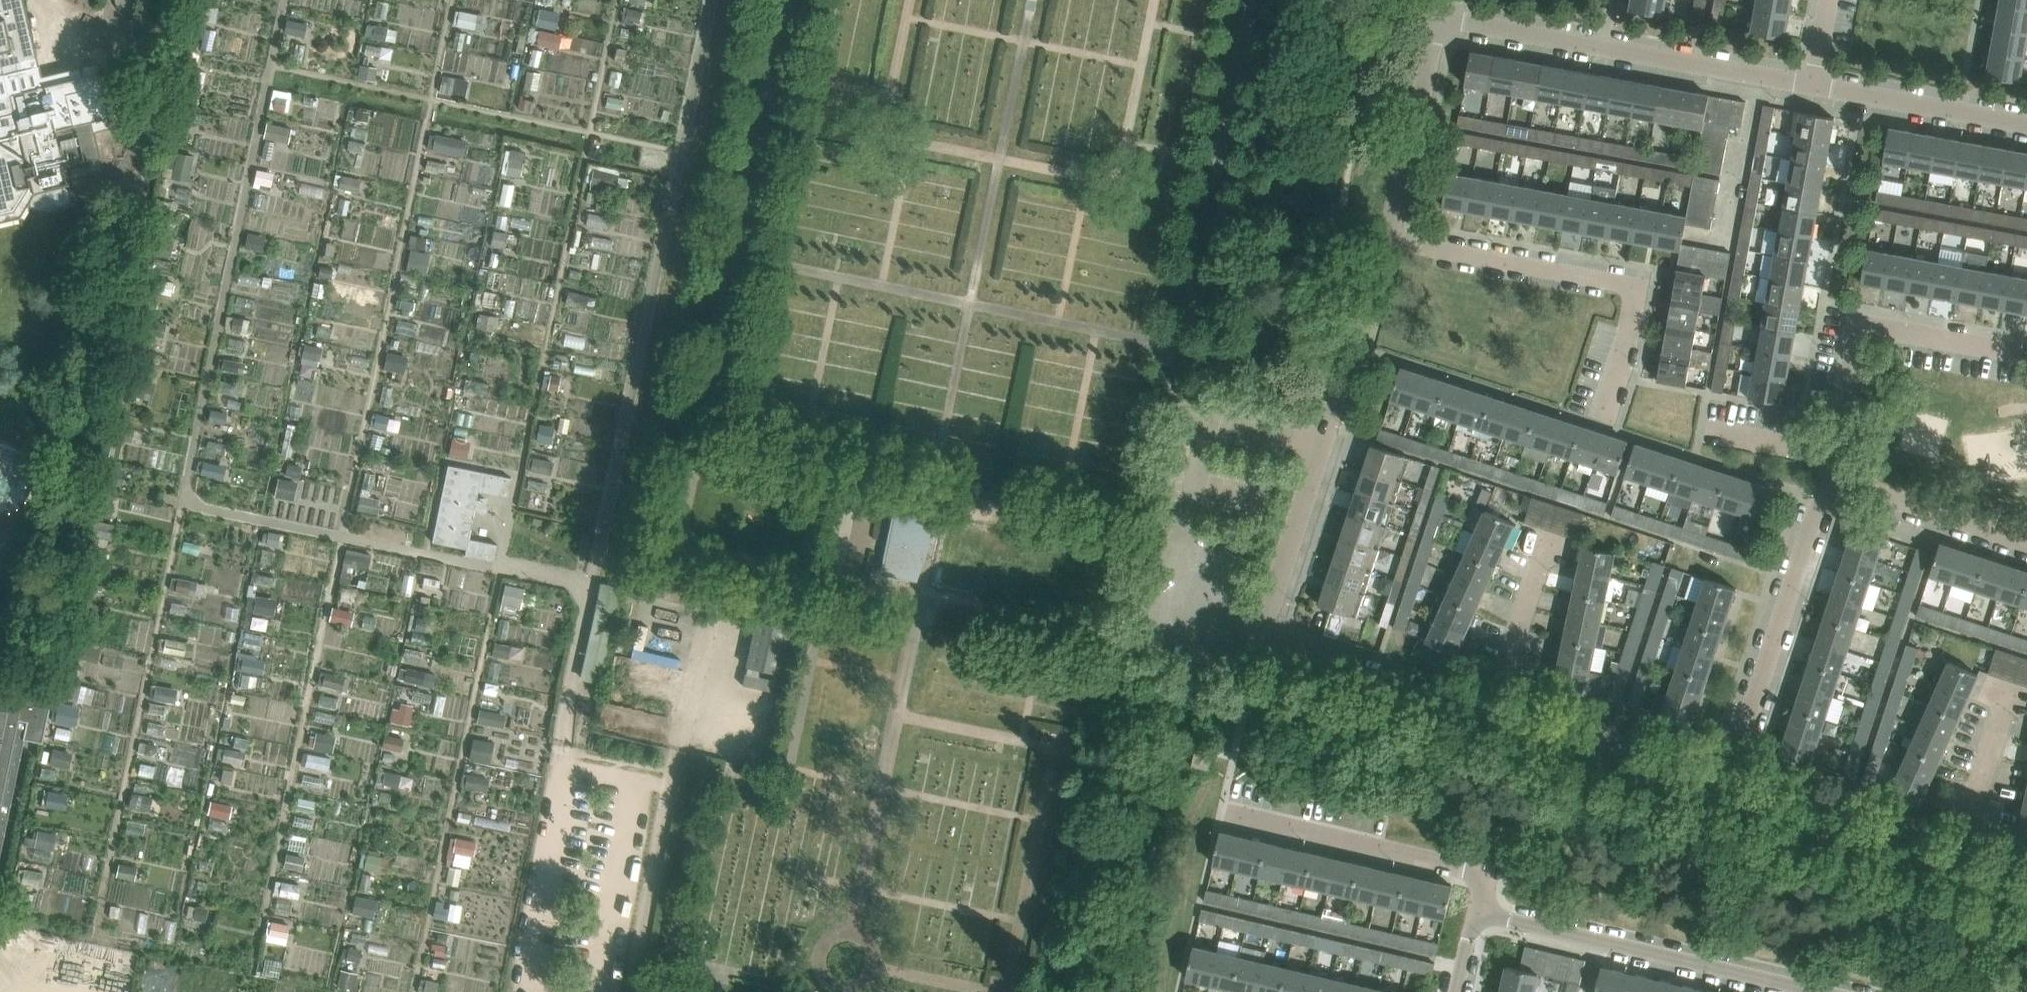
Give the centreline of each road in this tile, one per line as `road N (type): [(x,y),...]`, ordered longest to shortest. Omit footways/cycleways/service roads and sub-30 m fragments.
road 1 (residential): [(1490,717),(1259,644),(1387,244)]
road 2 (residential): [(1601,425),(1636,307),(1628,286),(1387,244)]
road 3 (residential): [(1812,85),(1441,15)]
road 4 (residential): [(1489,914),(1818,991)]
road 5 (residential): [(1724,793),(1830,478)]
road 6 (residential): [(1489,914),(1474,877),(1458,863),(1222,807)]
road 7 (residential): [(1834,455),(1858,324),(2019,352)]
road 8 (residential): [(1724,793),(1490,717)]
road 9 (residential): [(1955,868),(1724,793)]
road 10 (residential): [(1387,244),(1441,15)]
road 11 (residential): [(2026,124),(1812,85)]
road 12 (residential): [(1830,478),(2026,542)]
road 13 (residential): [(1955,868),(2009,694)]
road 14 (residential): [(1490,717),(1545,546)]
road 15 (residential): [(1834,455),(1700,431)]

